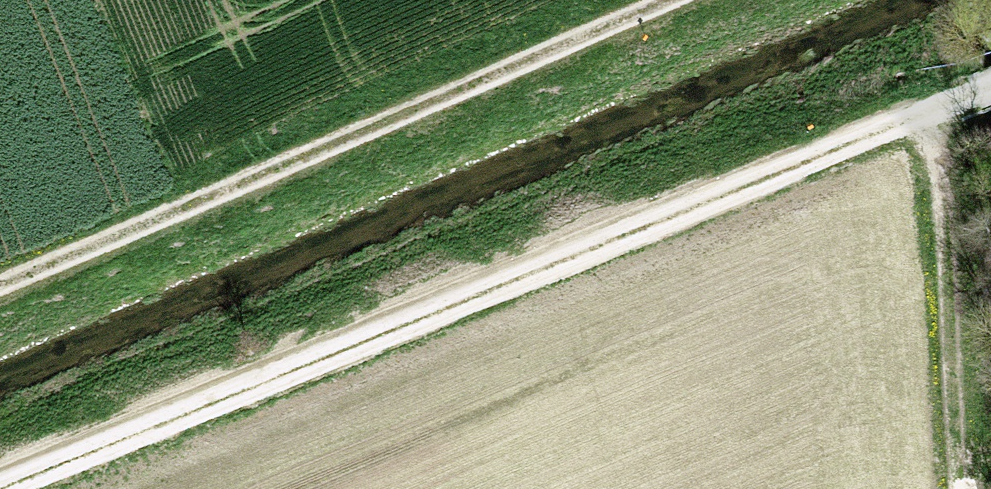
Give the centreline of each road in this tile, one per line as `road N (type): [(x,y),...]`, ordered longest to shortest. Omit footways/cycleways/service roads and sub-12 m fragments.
road 1 (track): [(990,86),(17,488)]
road 2 (track): [(0,273),(653,0)]
road 3 (track): [(932,111),(957,488)]

